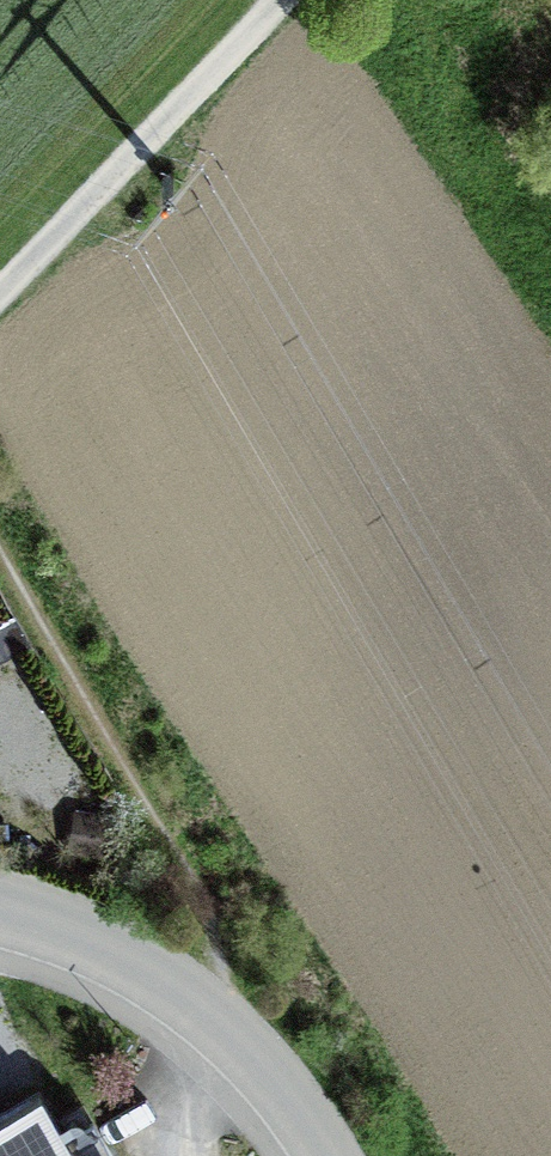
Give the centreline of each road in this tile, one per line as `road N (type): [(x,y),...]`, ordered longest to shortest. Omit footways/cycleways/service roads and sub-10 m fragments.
road 1 (track): [(0,552),(216,934),(239,1040)]
road 2 (residential): [(324,1155),(239,1040),(204,1008),(101,944),(0,908)]
road 3 (track): [(292,0),(0,300)]

